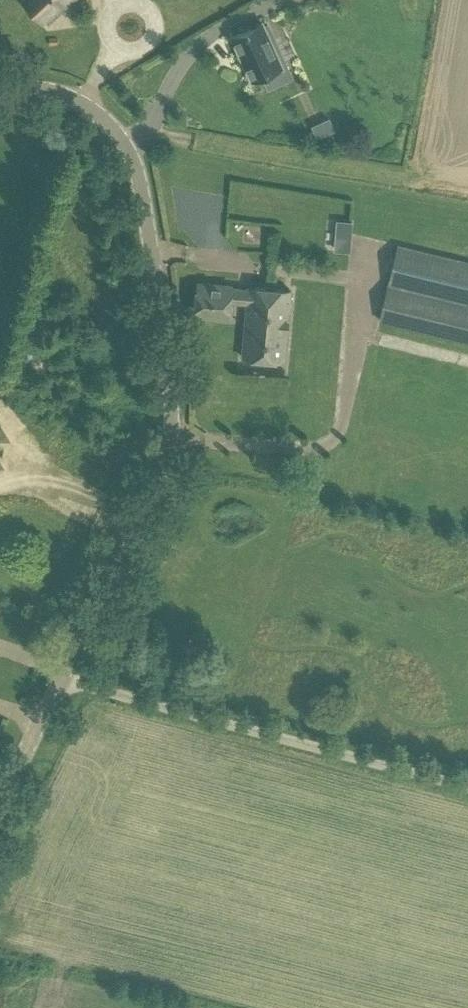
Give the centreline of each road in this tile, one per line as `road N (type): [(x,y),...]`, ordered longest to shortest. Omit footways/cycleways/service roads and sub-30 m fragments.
road 1 (unclassified): [(64,677),(164,488),(174,416),(130,148),(113,121),(66,100),(0,91)]
road 2 (unclassified): [(467,781),(64,677)]
road 3 (unclassified): [(0,813),(64,677)]

